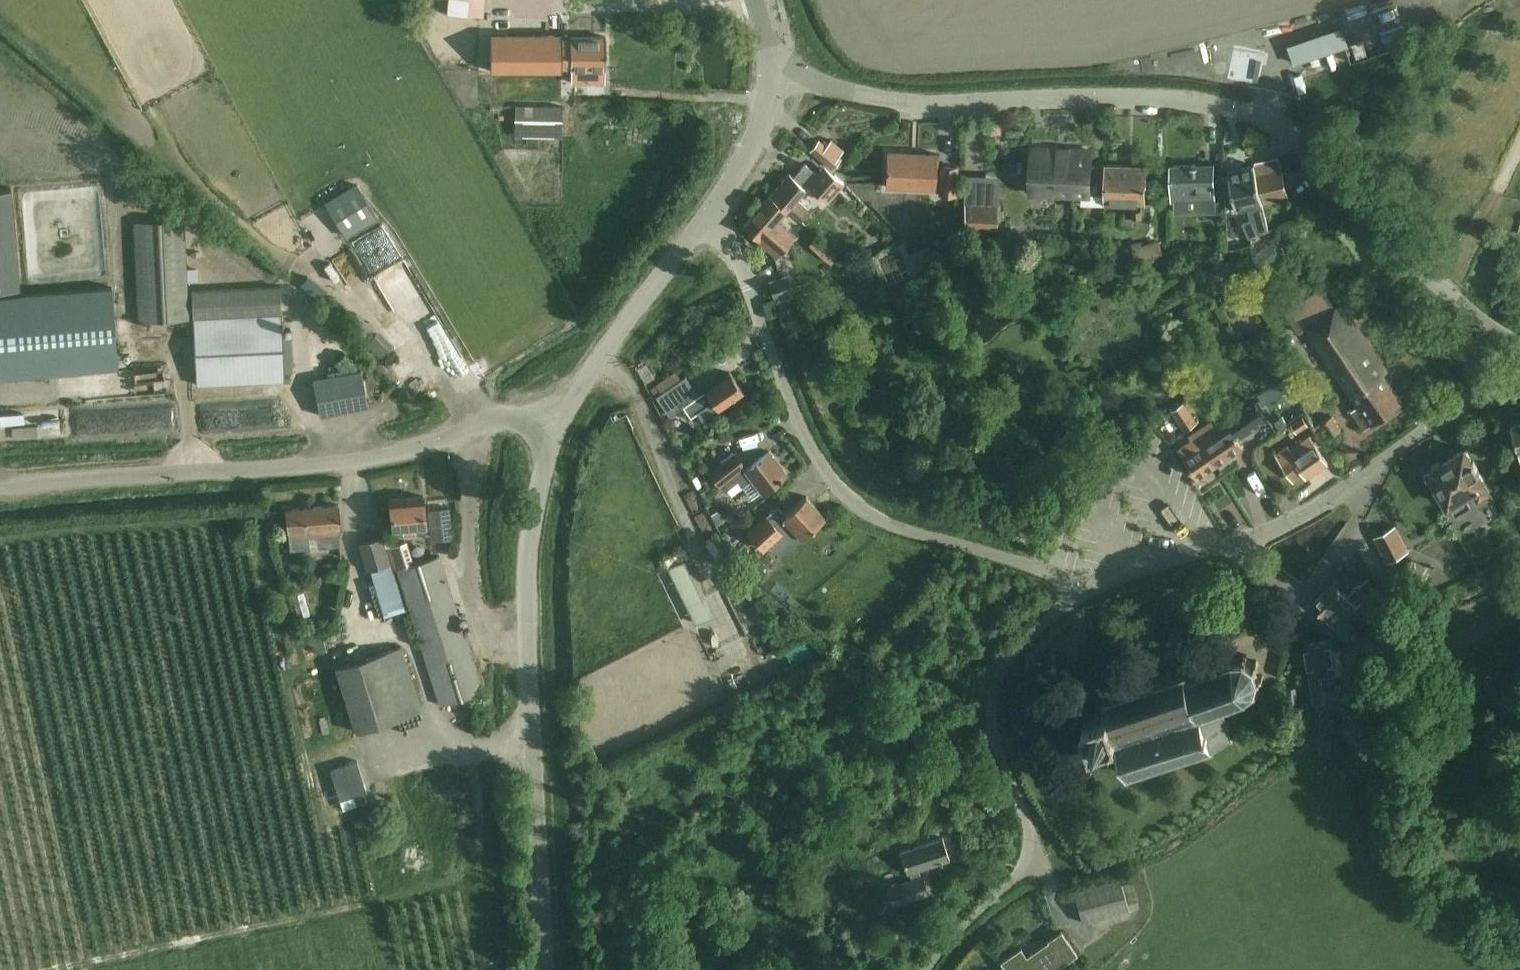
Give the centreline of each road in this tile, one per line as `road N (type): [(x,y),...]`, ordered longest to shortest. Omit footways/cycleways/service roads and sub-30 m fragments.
road 1 (secondary): [(1485,332),(1272,123),(1238,108),(1111,95),(904,103),(777,72)]
road 2 (unclassified): [(0,488),(328,466),(496,417),(558,431)]
road 3 (unclassified): [(545,969),(526,615),(533,509),(558,431)]
road 4 (residential): [(1082,593),(874,516),(840,489),(792,409),(748,287)]
road 5 (unclassified): [(924,969),(1024,862),(1030,838),(991,722),(995,686),(1034,632),(1082,593)]
road 6 (unclassified): [(558,431),(610,342),(709,213)]
road 7 (residential): [(1243,544),(1290,589),(1309,592),(1359,516),(1375,470)]
road 8 (residential): [(1082,593),(1243,544)]
road 9 (unclassified): [(709,213),(754,136),(777,72)]
road 10 (residential): [(1243,544),(1328,504),(1375,470)]
road 11 (residential): [(1375,470),(1482,392)]

